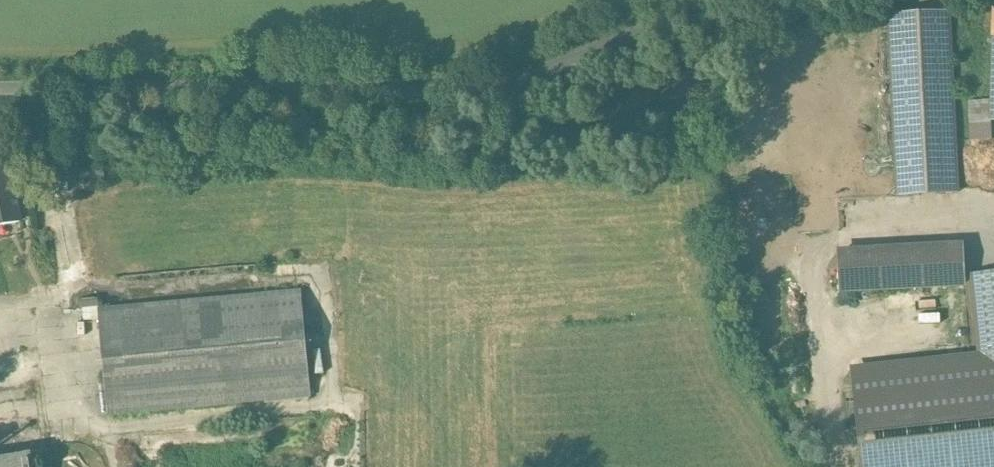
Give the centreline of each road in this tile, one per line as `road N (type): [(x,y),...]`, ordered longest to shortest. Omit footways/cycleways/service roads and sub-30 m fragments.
road 1 (unclassified): [(708,0),(540,71),(458,94),(0,85)]

